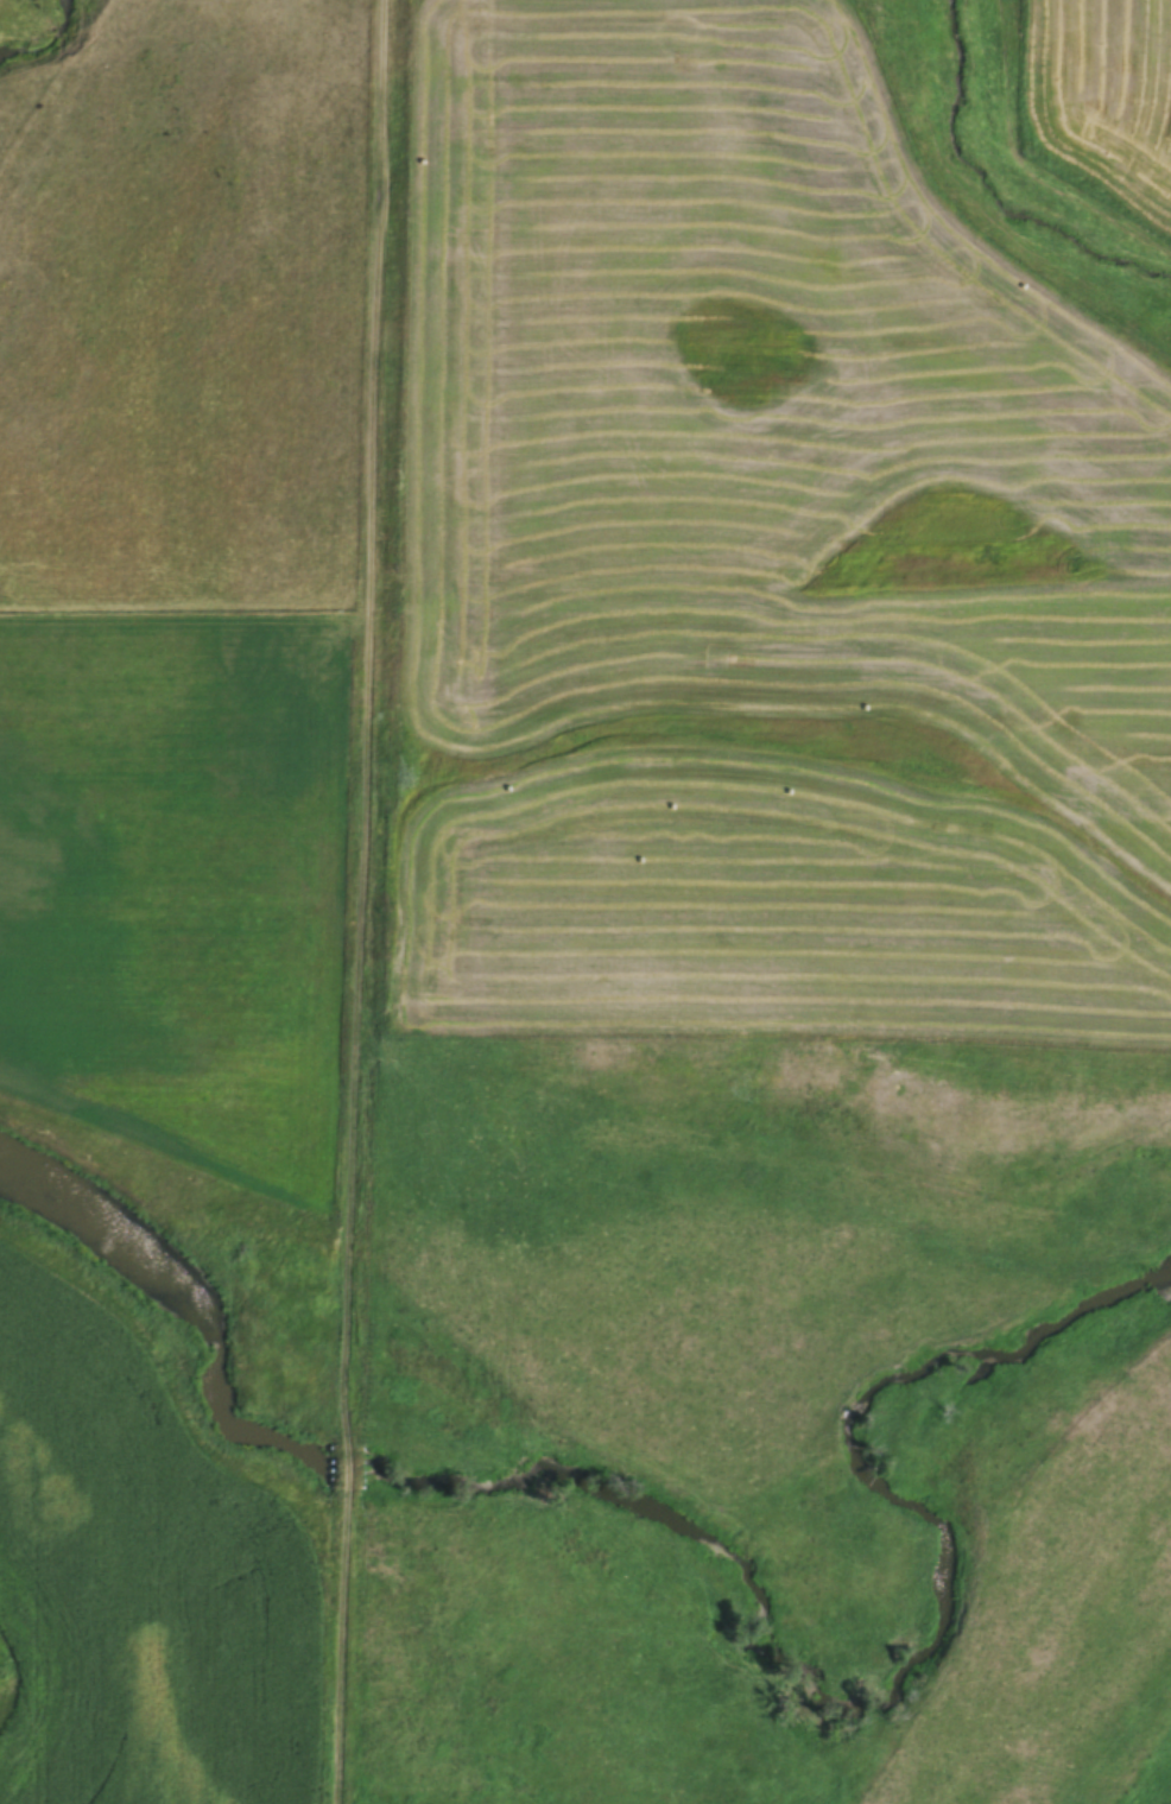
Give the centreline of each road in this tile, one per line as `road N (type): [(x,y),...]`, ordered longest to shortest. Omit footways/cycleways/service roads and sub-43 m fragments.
road 1 (track): [(351,1803),(384,656),(392,0)]

